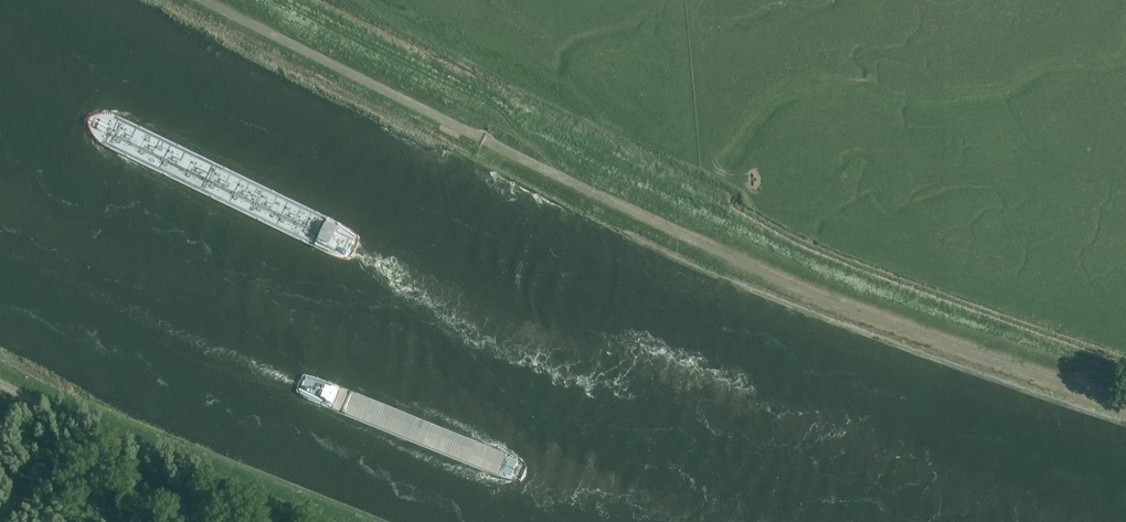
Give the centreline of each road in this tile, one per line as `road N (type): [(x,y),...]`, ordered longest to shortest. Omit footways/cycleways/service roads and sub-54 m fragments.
road 1 (unclassified): [(1125,403),(797,288),(208,0)]

